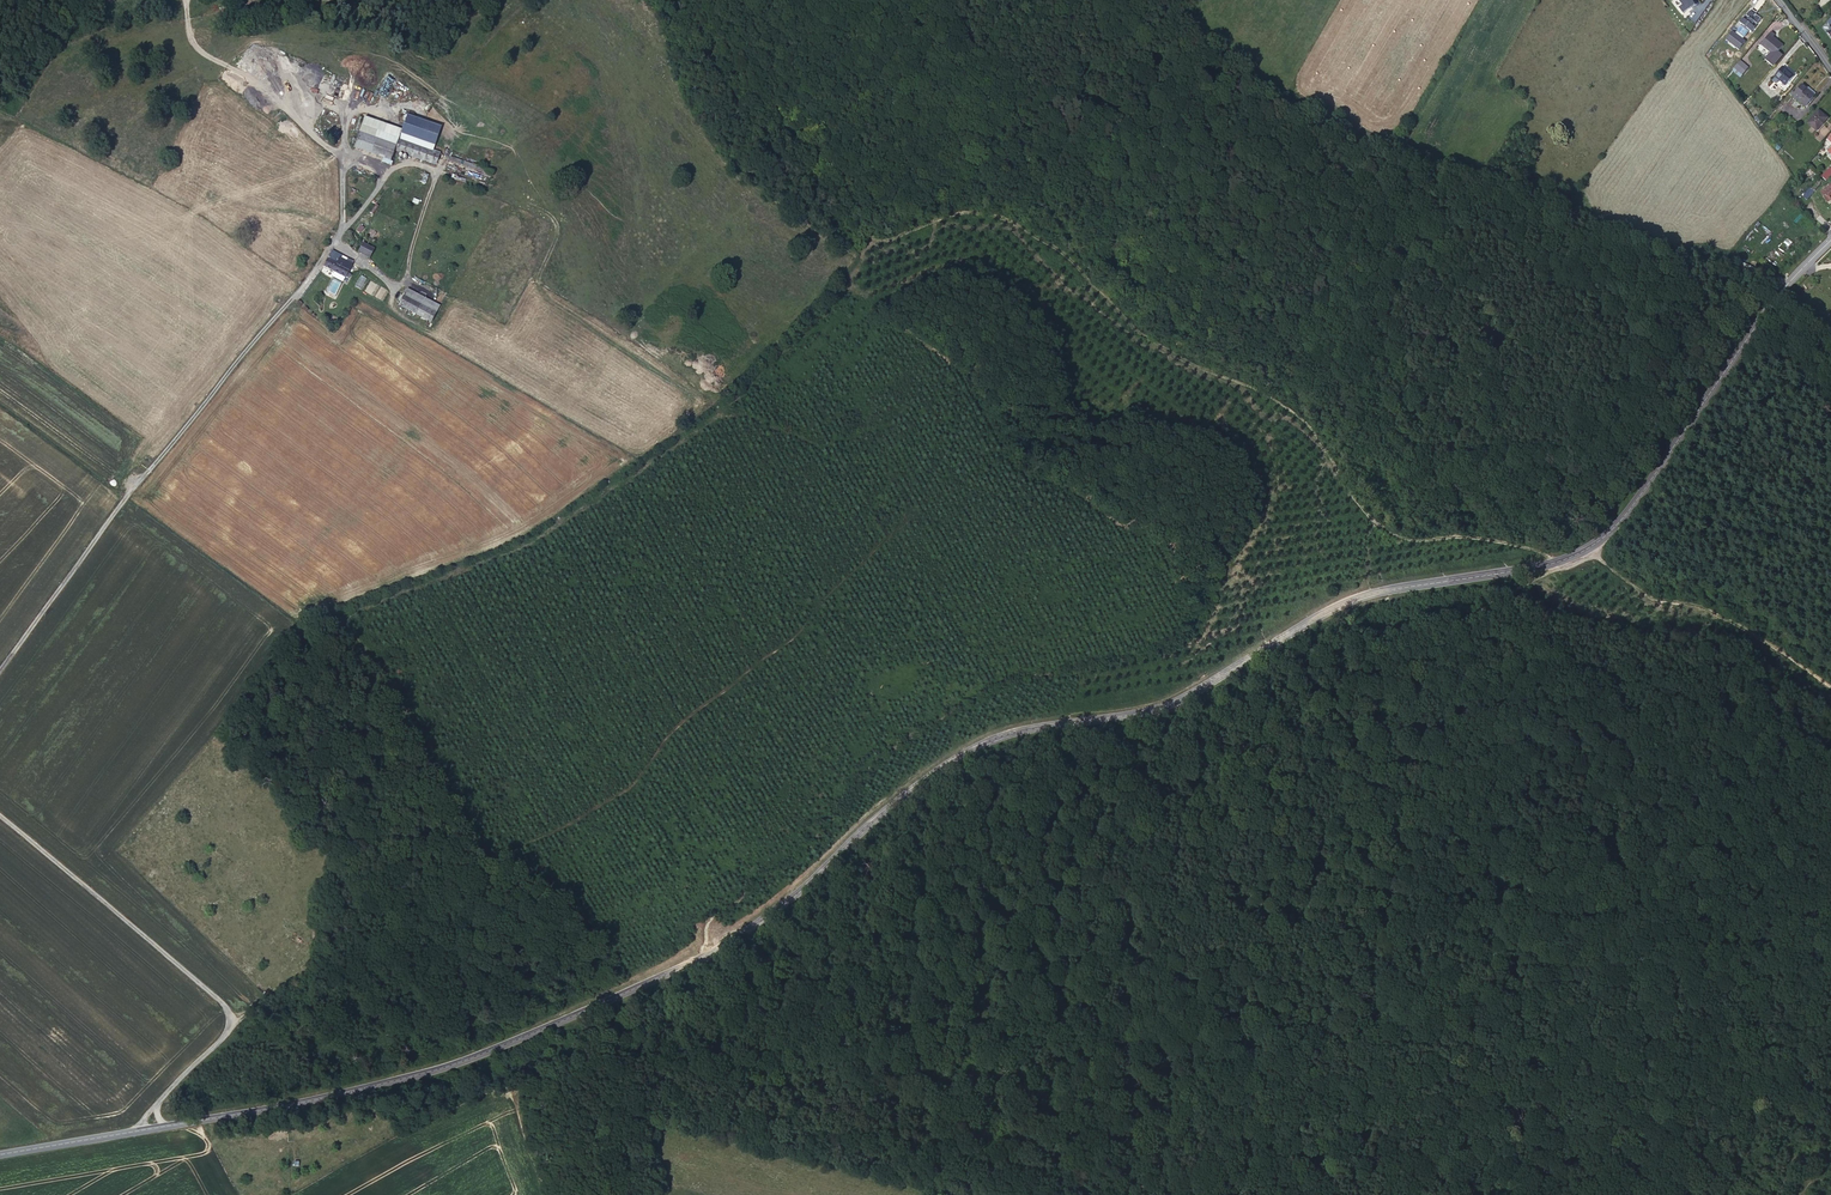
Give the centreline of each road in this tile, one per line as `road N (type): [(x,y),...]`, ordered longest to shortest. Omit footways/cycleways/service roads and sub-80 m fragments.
road 1 (tertiary): [(1830,240),(1732,352),(1589,550),(1332,600),(1177,704),(967,750),(792,896),(692,959),(487,1050),(142,1130)]
road 2 (track): [(179,1121),(267,1059),(343,967),(392,926),(634,781),(679,726),(791,642),(1055,352),(1140,412),(1224,435),(1296,489),(1359,505)]
road 3 (track): [(1566,559),(1487,538),(1409,539),(1387,531),(1294,410),(1171,354),(1123,319),(1030,223),(985,211),(837,238),(799,203),(650,0)]
road 4 (track): [(1071,1194),(1243,1046),(1342,1014),(1393,963),(1400,887),(1448,728),(1444,650),(1476,611),(1589,550)]
road 5 (unclassified): [(0,668),(131,488),(298,294)]
road 6 (unclassified): [(142,1130),(226,1030),(226,1009),(0,817)]
road 7 (track): [(1830,686),(1703,606),(1657,601),(1589,550)]
road 8 (tertiary): [(142,1130),(0,1155)]

